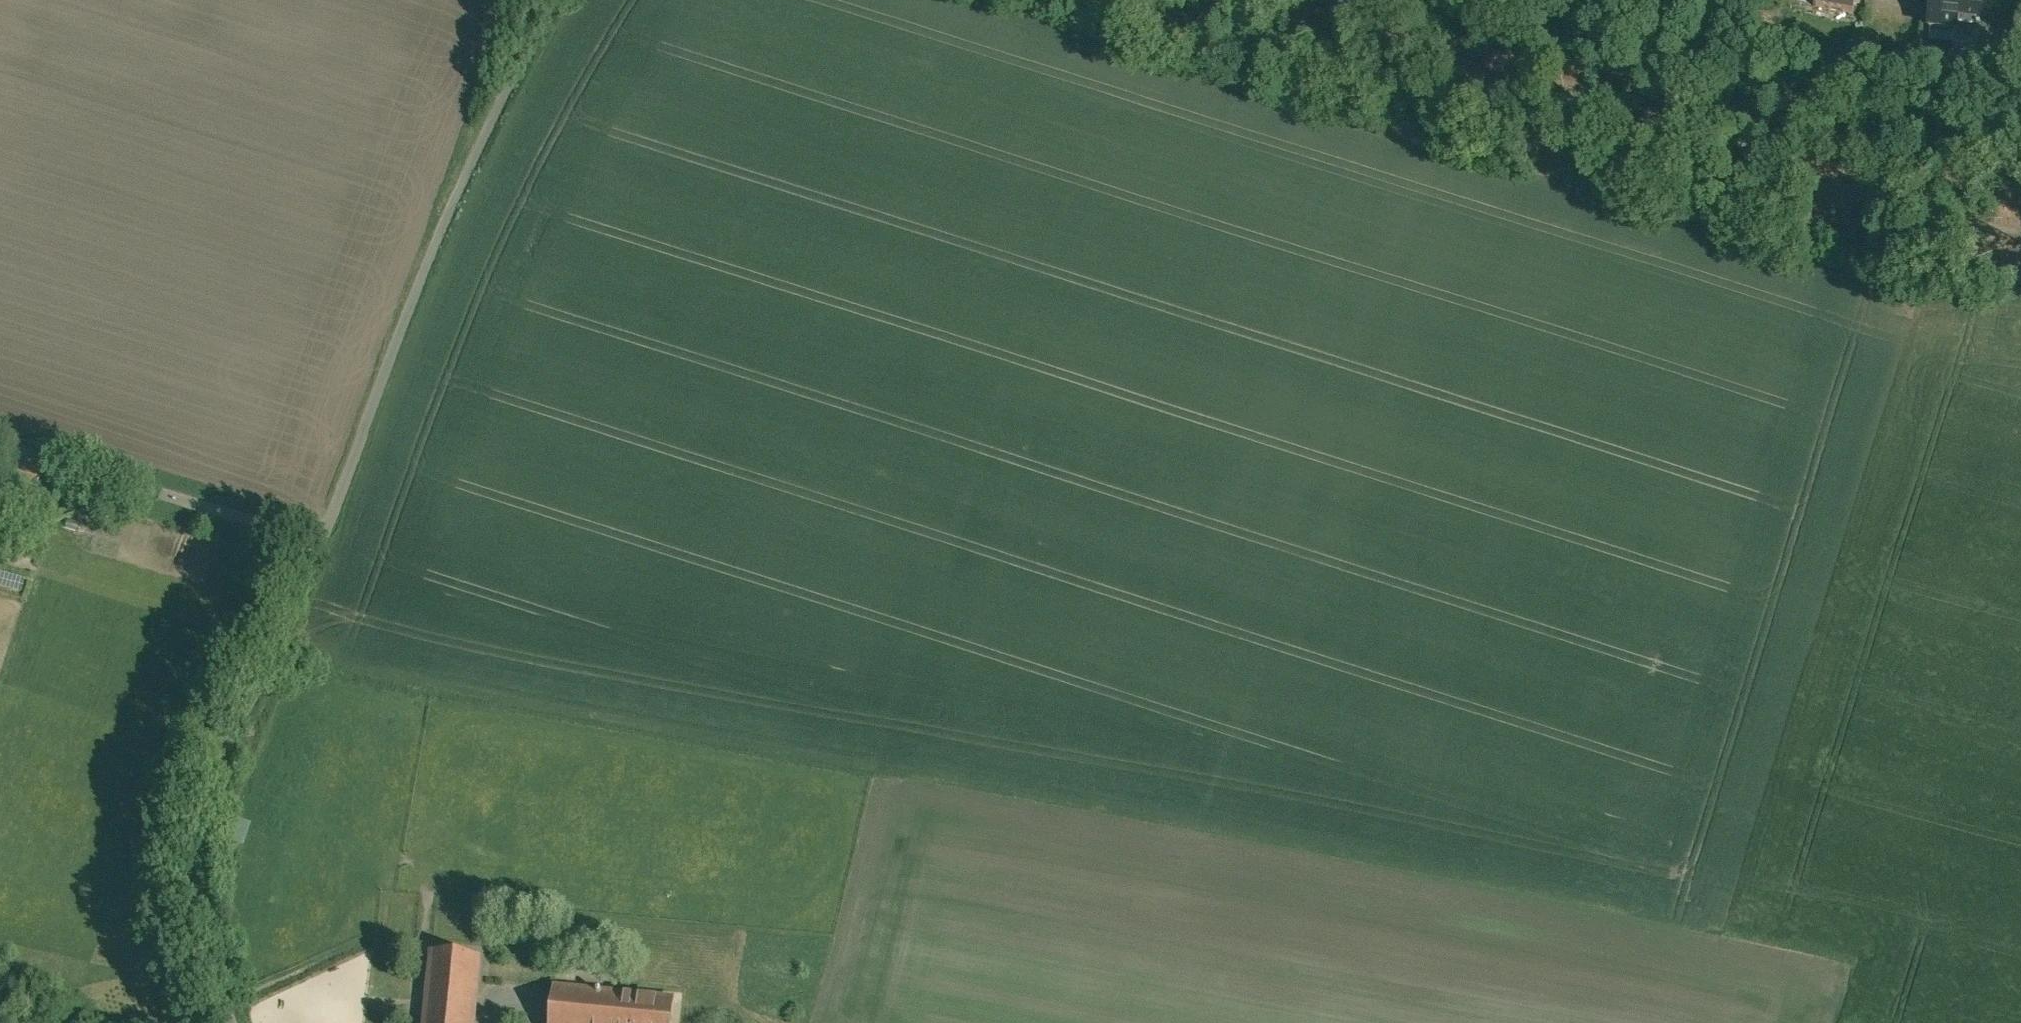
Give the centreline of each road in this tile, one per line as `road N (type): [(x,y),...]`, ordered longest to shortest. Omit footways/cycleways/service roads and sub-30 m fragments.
road 1 (unclassified): [(562,0),(504,102),(435,258),(322,546)]
road 2 (unclassified): [(322,546),(210,783),(193,872),(204,958),(230,1022)]
road 3 (unclassified): [(0,449),(322,546)]

